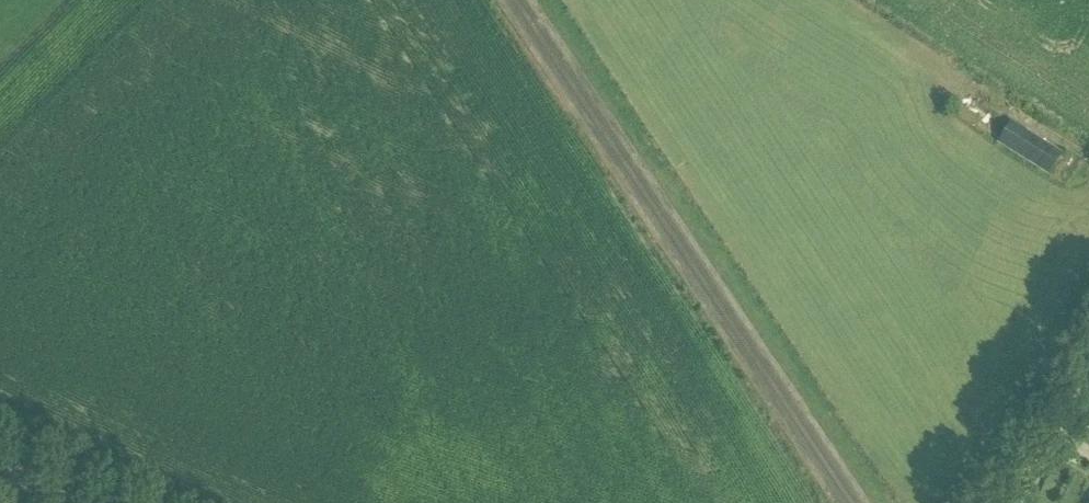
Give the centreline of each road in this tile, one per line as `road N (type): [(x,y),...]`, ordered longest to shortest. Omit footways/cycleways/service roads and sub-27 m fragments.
road 1 (unclassified): [(1023,502),(1088,378)]

